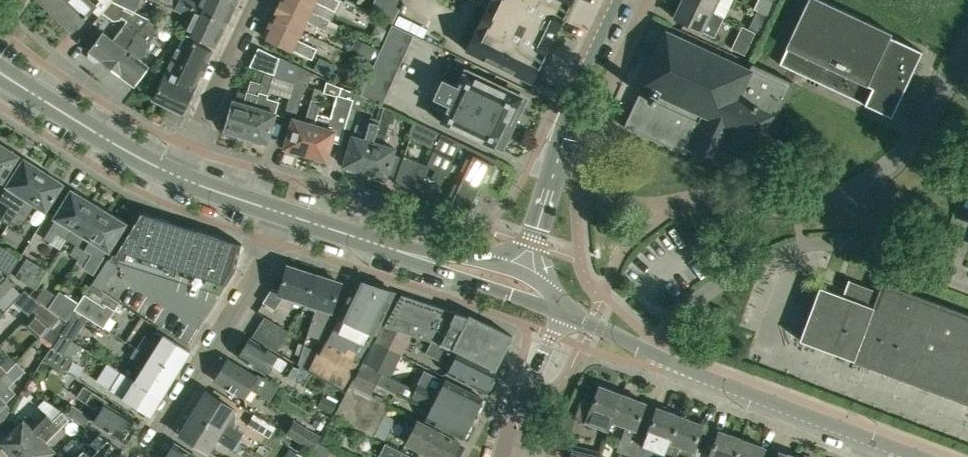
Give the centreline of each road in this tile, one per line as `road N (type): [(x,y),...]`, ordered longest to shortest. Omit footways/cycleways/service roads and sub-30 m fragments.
road 1 (primary): [(564,312),(870,443)]
road 2 (primary): [(622,0),(570,119),(524,274)]
road 3 (residential): [(285,213),(142,456)]
road 4 (primary): [(369,242),(564,312)]
road 5 (primary): [(174,174),(105,143),(0,74)]
road 6 (residential): [(174,174),(258,0)]
road 7 (primary): [(524,274),(369,242)]
road 8 (residential): [(500,456),(564,312)]

